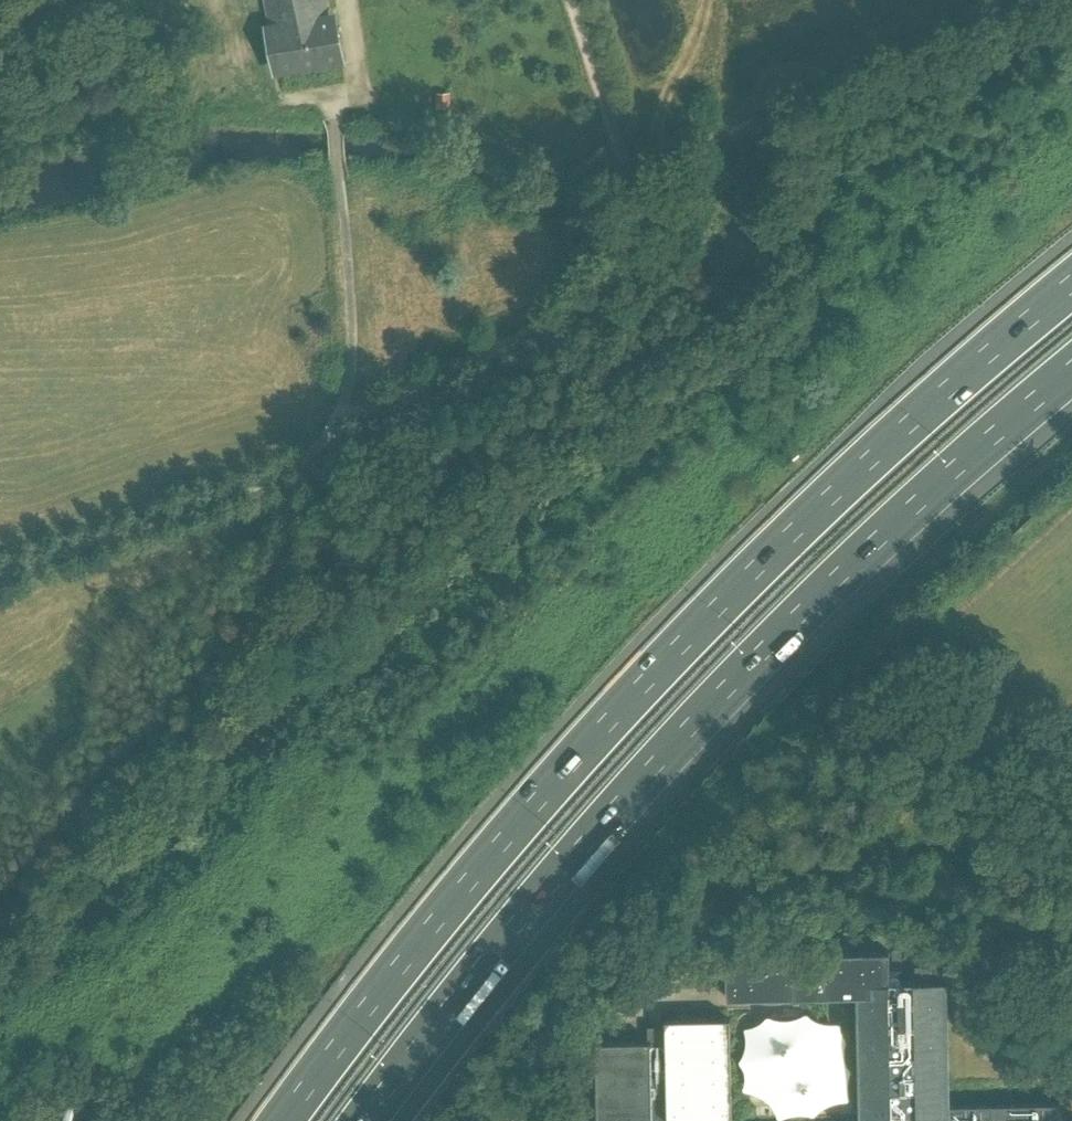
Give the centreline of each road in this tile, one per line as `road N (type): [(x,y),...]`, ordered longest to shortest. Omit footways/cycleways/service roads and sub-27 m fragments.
road 1 (motorway): [(1071,282),(933,401),(650,677),(509,834),(283,1120)]
road 2 (motorway): [(364,1120),(552,881),(725,690),(837,579),(1071,371)]
road 3 (track): [(342,413),(492,354),(546,322),(610,249),(639,193),(624,168),(570,0)]
road 4 (track): [(639,193),(649,173),(999,0)]

